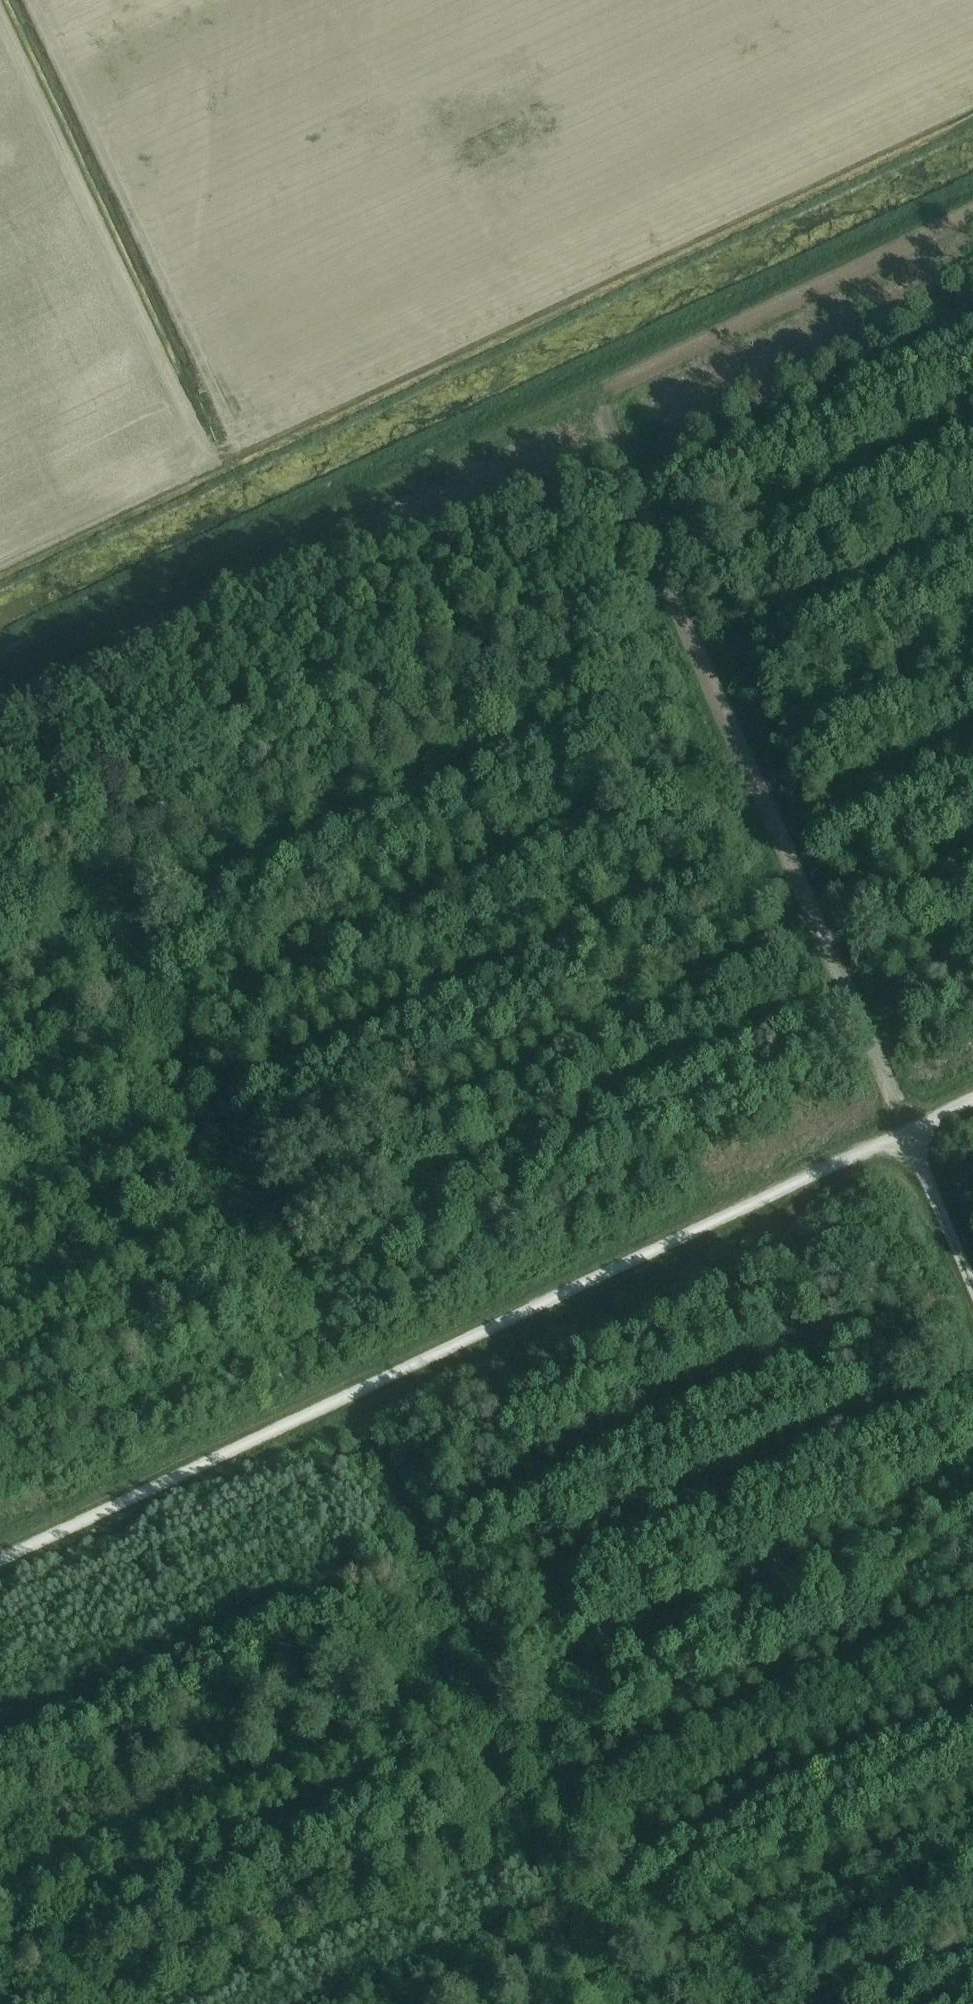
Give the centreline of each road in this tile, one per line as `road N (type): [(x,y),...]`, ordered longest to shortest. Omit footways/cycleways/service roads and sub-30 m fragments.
road 1 (track): [(972,1100),(0,1561)]
road 2 (track): [(0,668),(972,210)]
road 3 (track): [(908,1130),(972,1283)]

